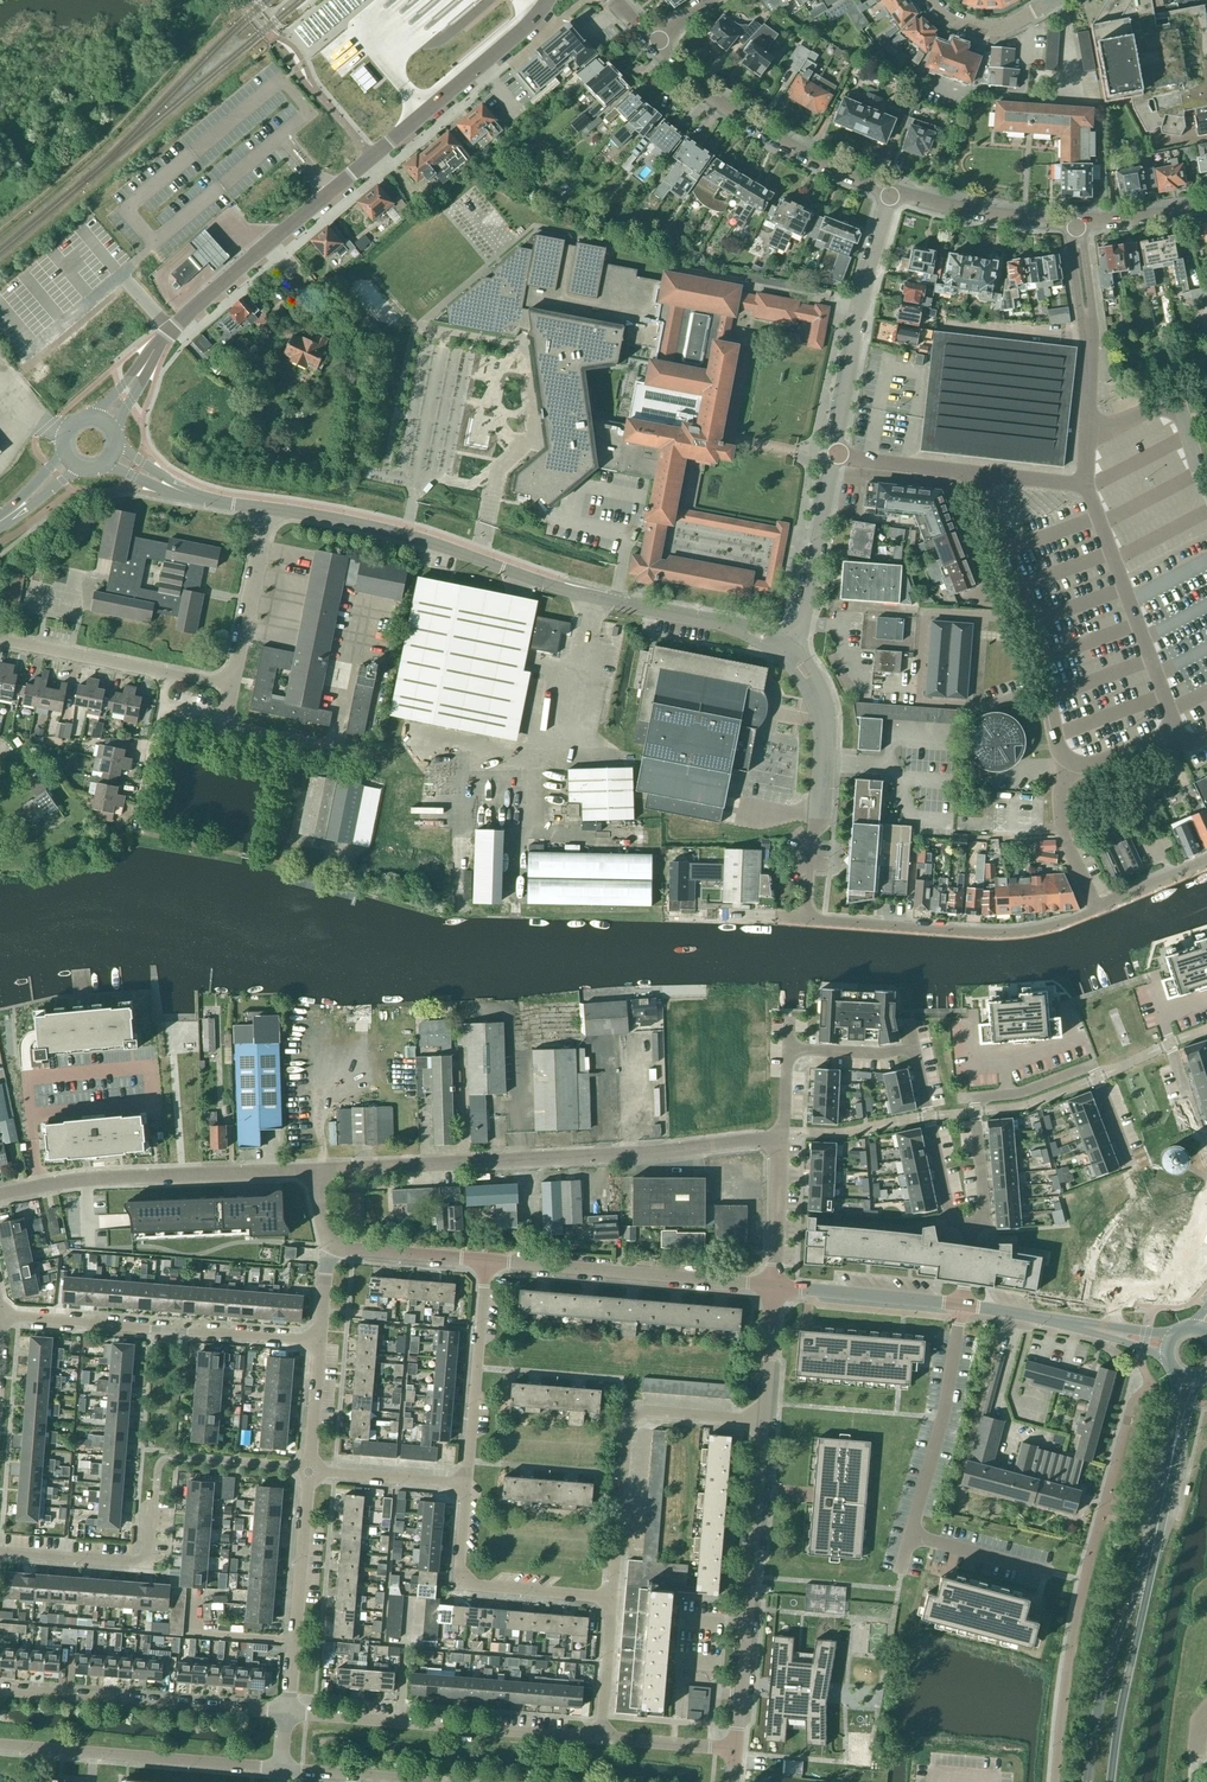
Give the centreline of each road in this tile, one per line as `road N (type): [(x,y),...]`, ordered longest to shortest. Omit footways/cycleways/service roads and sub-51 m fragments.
road 1 (unclassified): [(787,652),(744,632),(573,593),(424,540),(268,512)]
road 2 (secondary): [(156,347),(549,0)]
road 3 (unclassified): [(778,1138),(313,1170)]
road 4 (residential): [(968,1225),(984,1217),(974,1098),(1024,1092),(1092,1065),(1154,1227)]
road 5 (residential): [(808,920),(1029,931),(1086,914),(1206,858)]
road 6 (unclassified): [(1091,350),(1087,487),(835,455)]
road 7 (unclassified): [(735,1749),(763,1421)]
road 8 (residential): [(320,1341),(0,1316)]
road 9 (residential): [(612,1597),(627,1419),(640,1410),(763,1421)]
road 10 (residential): [(601,1731),(583,1737),(287,1713)]
road 11 (tertiary): [(313,1170),(83,1178),(0,1194)]
road 12 (tertiary): [(774,1286),(486,1261)]
road 13 (residential): [(287,1713),(0,1690)]
road 14 (unclassified): [(282,1769),(0,1744)]
road 15 (unclassified): [(654,46),(755,127),(891,191)]
road 16 (unclassified): [(808,920),(827,751),(823,711),(787,652)]
road 17 (residential): [(835,455),(891,191)]
road 18 (residential): [(612,1597),(464,1580),(467,1484)]
road 19 (residential): [(287,1713),(308,1470)]
road 20 (residential): [(961,1305),(943,1418),(910,1535)]
road 21 (residential): [(832,470),(949,485),(990,595)]
road 22 (secondary): [(1150,1563),(1103,1696),(1087,1781)]
road 23 (residential): [(467,1484),(486,1261)]
road 24 (secondary): [(1112,1781),(1150,1563)]
road 25 (residential): [(156,1492),(146,1562),(0,1552)]
road 26 (residential): [(914,1046),(951,1221),(968,1225)]
road 27 (residential): [(787,652),(809,604),(832,470)]
road 28 (secondary): [(1150,1563),(1190,1379)]
road 29 (tertiary): [(961,1305),(774,1286)]
road 30 (unclassified): [(891,191),(979,214),(1075,221)]
road 31 (residential): [(232,684),(268,512)]
road 32 (residential): [(166,674),(0,641)]
road 33 (residential): [(467,1484),(308,1470)]
road 34 (tertiary): [(486,1261),(334,1246)]
road 35 (residential): [(371,758),(225,724)]
road 36 (residential): [(774,1286),(778,1138)]
road 37 (tertiary): [(1106,1332),(961,1305)]
road 38 (unclassified): [(428,1781),(282,1769)]
road 39 (residential): [(910,1535),(1050,1572)]
road 40 (residential): [(735,1749),(618,1740),(601,1731)]
road 41 (unclassified): [(763,1421),(774,1286)]
road 42 (residential): [(601,1731),(612,1597)]
road 43 (unclassified): [(1075,221),(1206,209)]
road 44 (unclassified): [(1075,221),(1071,248),(1091,350)]
road 45 (unclassified): [(1091,350),(1092,309),(1075,221)]
road 46 (residential): [(308,1470),(320,1341)]
road 47 (residential): [(788,1049),(879,1053),(914,1046)]
road 48 (residential): [(1206,1161),(1169,1044)]
road 49 (residential): [(1040,9),(990,29),(950,19),(930,0)]

